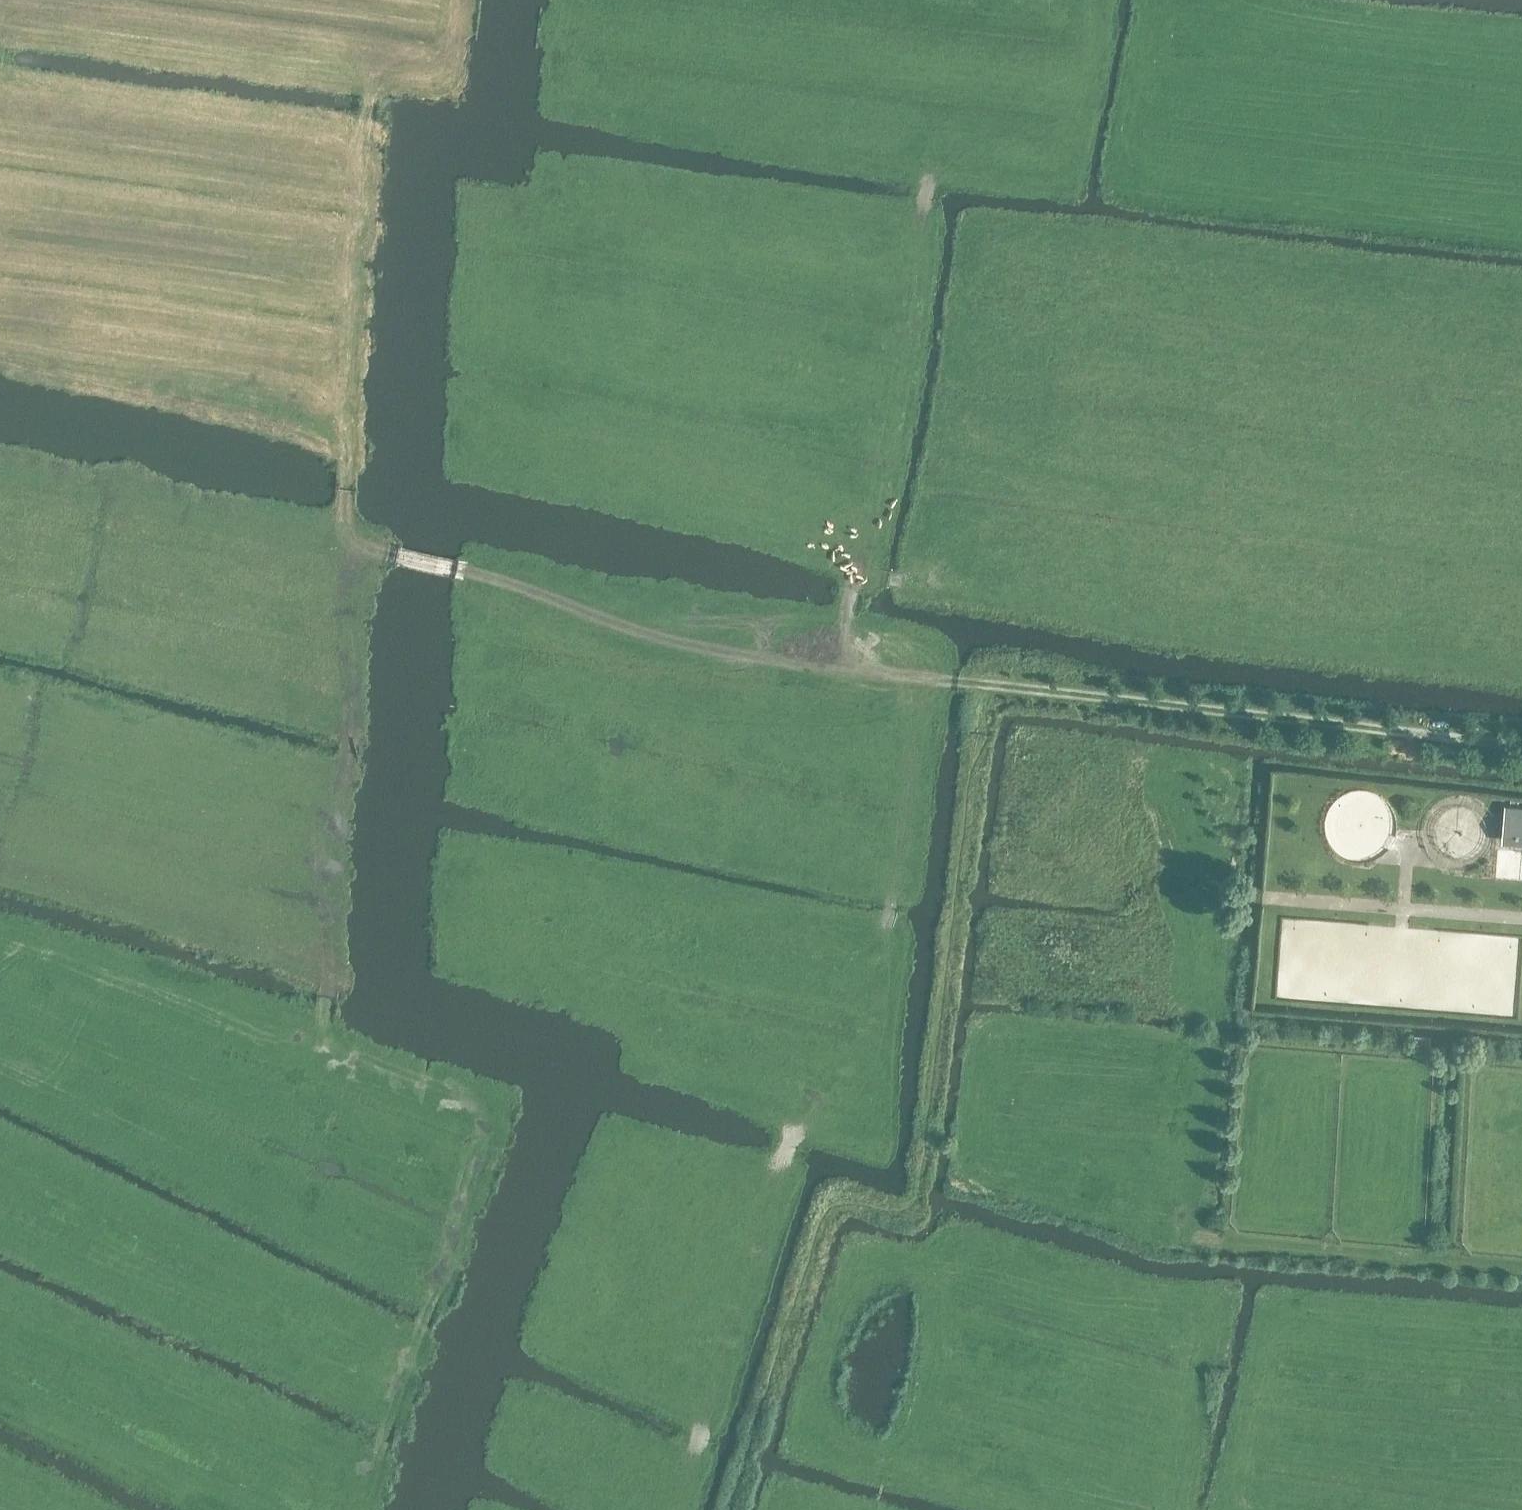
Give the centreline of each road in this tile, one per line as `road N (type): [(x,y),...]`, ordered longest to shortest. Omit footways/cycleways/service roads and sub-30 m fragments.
road 1 (track): [(360,1509),(497,1118),(473,1103),(412,1098),(353,1071),(327,1029),(335,806),(375,553)]
road 2 (track): [(988,681),(1521,744)]
road 3 (track): [(847,663),(732,655),(389,551)]
road 4 (track): [(372,87),(348,468)]
road 5 (track): [(1258,897),(1521,918)]
road 6 (track): [(988,681),(847,663)]

